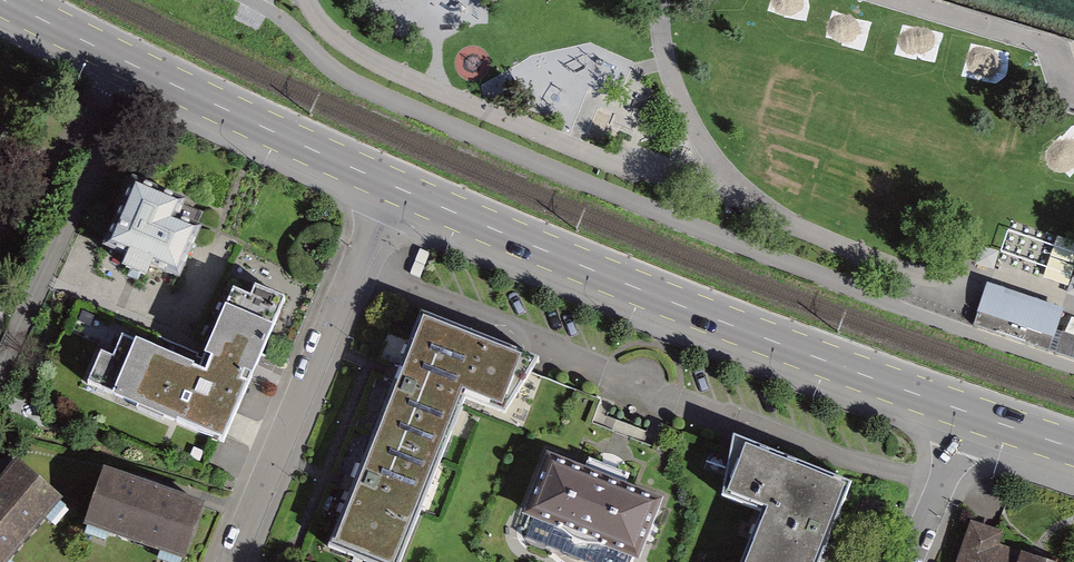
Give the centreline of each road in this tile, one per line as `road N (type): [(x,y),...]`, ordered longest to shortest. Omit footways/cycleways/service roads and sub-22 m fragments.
road 1 (primary): [(389,183),(689,308),(969,412)]
road 2 (residential): [(389,183),(229,561)]
road 3 (residential): [(0,369),(144,71)]
road 4 (primary): [(144,71),(389,183)]
road 5 (residential): [(969,412),(909,561)]
road 6 (primary): [(5,0),(144,71)]

